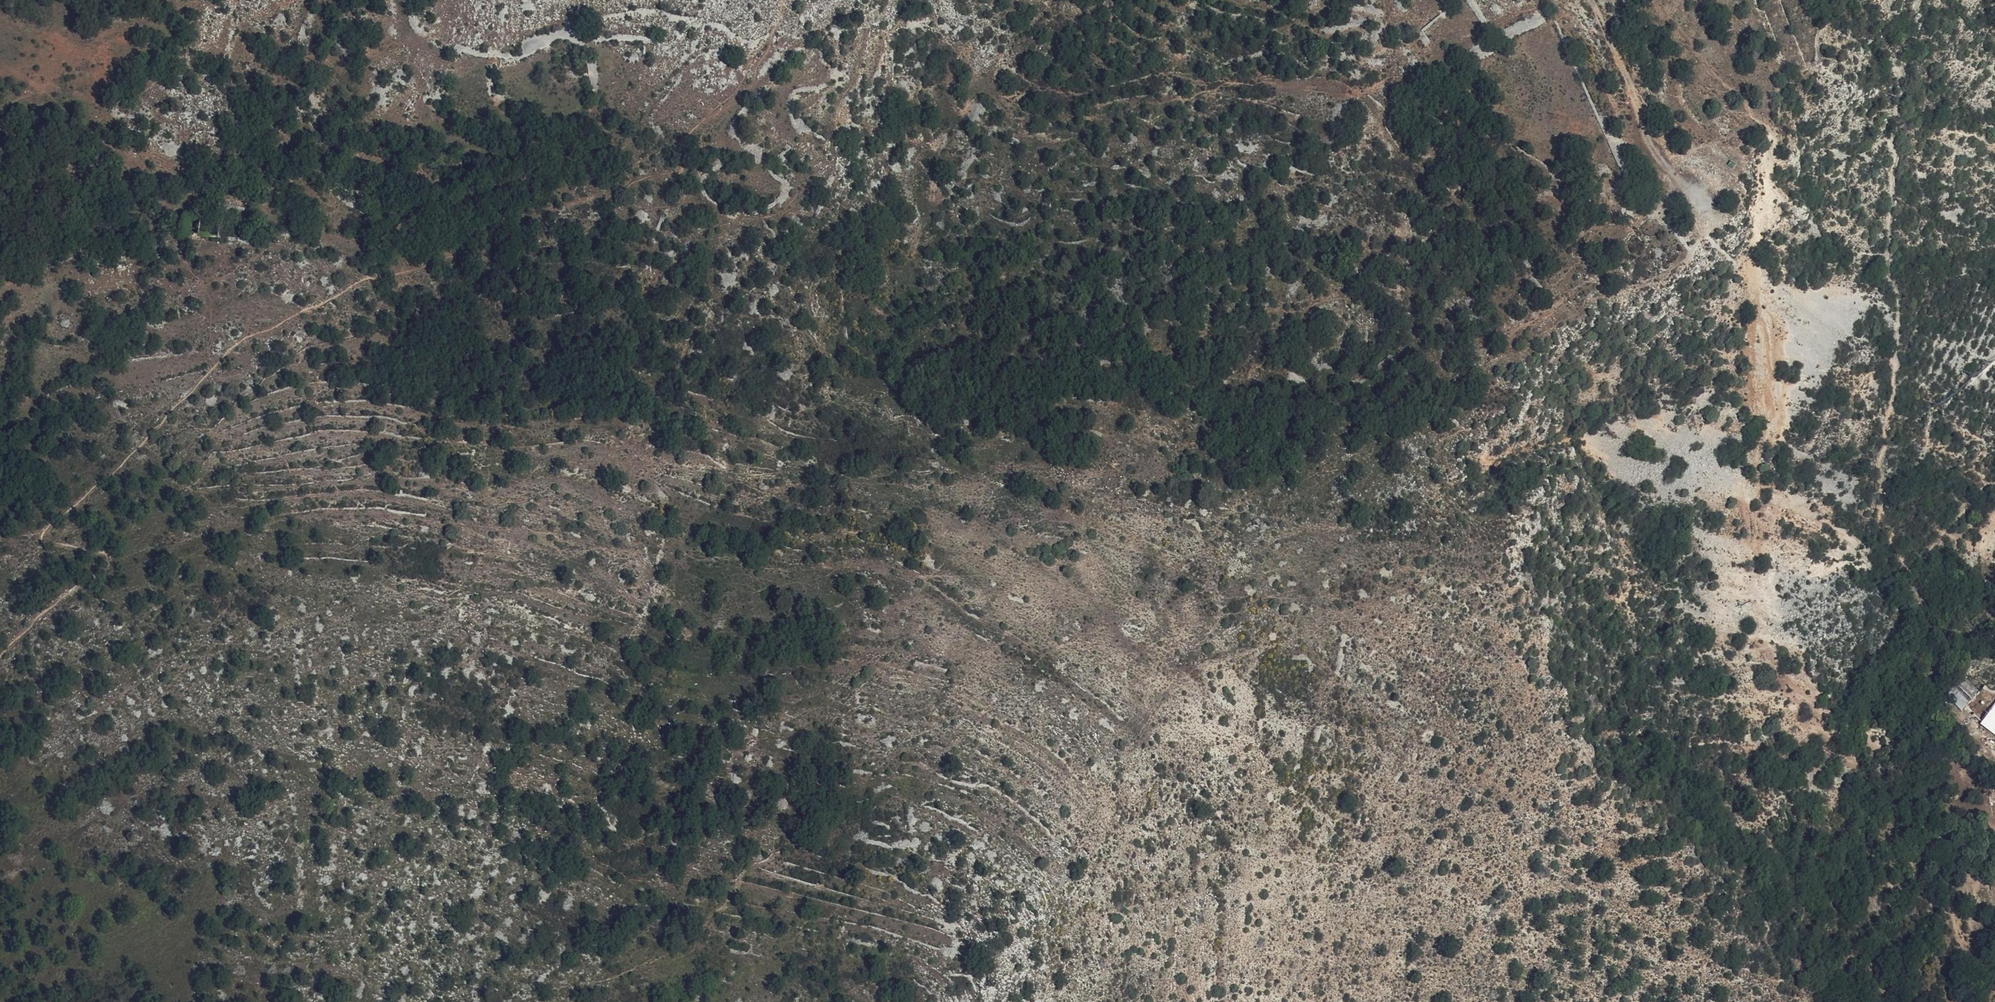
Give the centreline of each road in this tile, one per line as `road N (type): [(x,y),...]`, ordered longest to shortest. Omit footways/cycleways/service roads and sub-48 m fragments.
road 1 (track): [(1708,219),(1662,167),(1589,0)]

